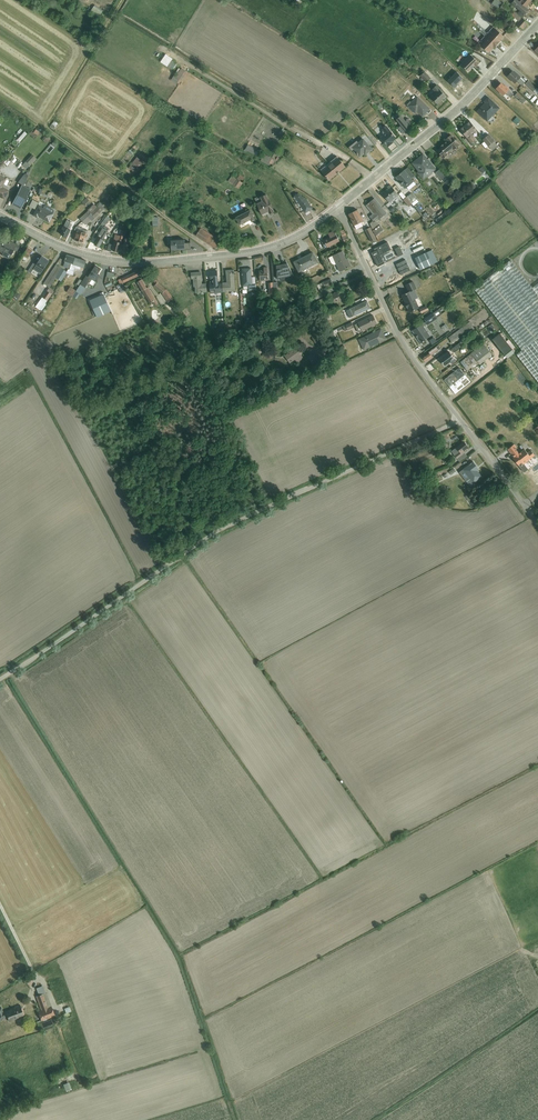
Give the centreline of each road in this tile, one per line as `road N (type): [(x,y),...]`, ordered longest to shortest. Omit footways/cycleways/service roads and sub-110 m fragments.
road 1 (unclassified): [(459,422),(208,538),(0,681)]
road 2 (tertiary): [(339,208),(263,249),(136,262),(97,258),(0,216)]
road 3 (tertiary): [(537,24),(461,105),(339,208)]
road 4 (unclassified): [(339,208),(405,346),(459,422)]
road 5 (track): [(213,257),(45,124)]
road 6 (unclassified): [(459,422),(537,525)]

